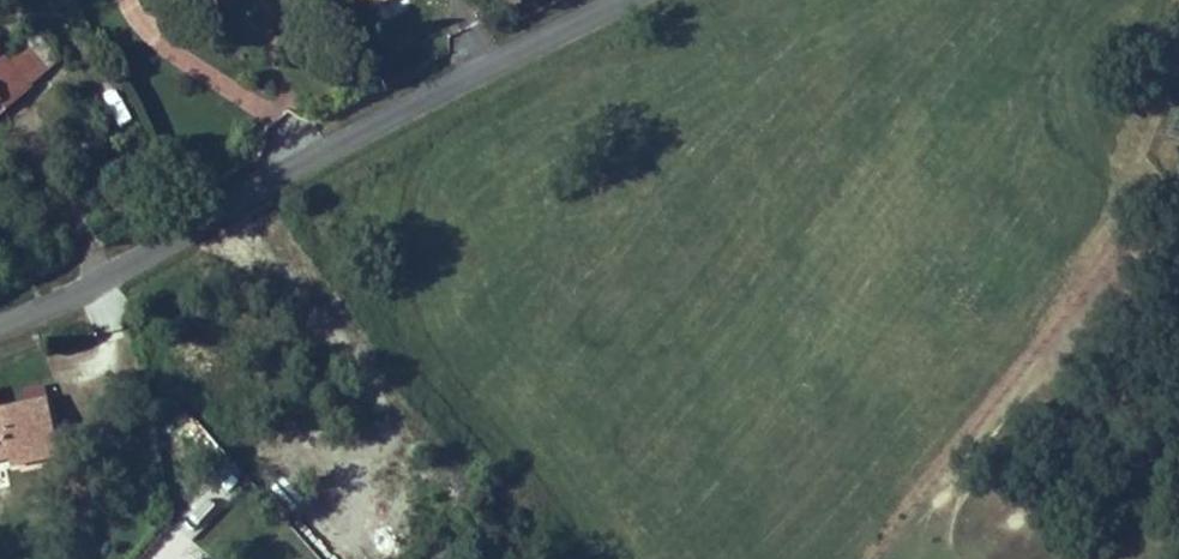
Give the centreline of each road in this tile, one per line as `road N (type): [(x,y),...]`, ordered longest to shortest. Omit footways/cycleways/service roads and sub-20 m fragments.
road 1 (unclassified): [(0,324),(101,283),(635,0)]

